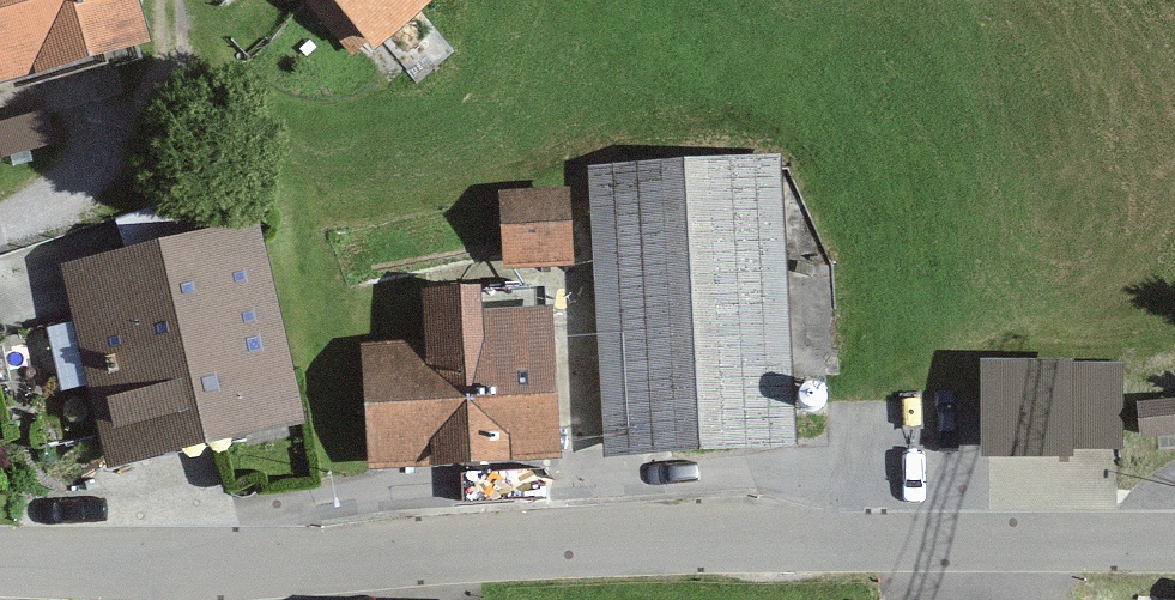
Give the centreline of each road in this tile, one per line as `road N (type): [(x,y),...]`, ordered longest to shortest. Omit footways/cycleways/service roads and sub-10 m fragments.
road 1 (tertiary): [(938,547),(167,557)]
road 2 (residential): [(137,97),(89,171),(0,214)]
road 3 (tertiary): [(167,557),(0,553)]
road 4 (tertiary): [(1101,548),(938,547)]

